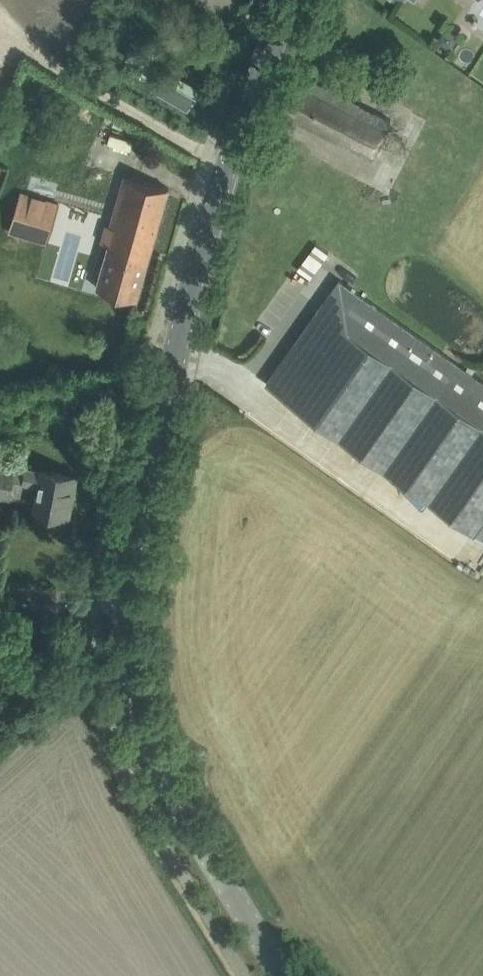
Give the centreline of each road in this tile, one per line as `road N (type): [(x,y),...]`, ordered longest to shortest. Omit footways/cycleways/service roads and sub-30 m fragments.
road 1 (tertiary): [(128,603),(183,329),(291,0)]
road 2 (tertiary): [(284,975),(175,803),(146,738),(132,682),(128,603)]
road 3 (unclassified): [(128,603),(0,593)]

